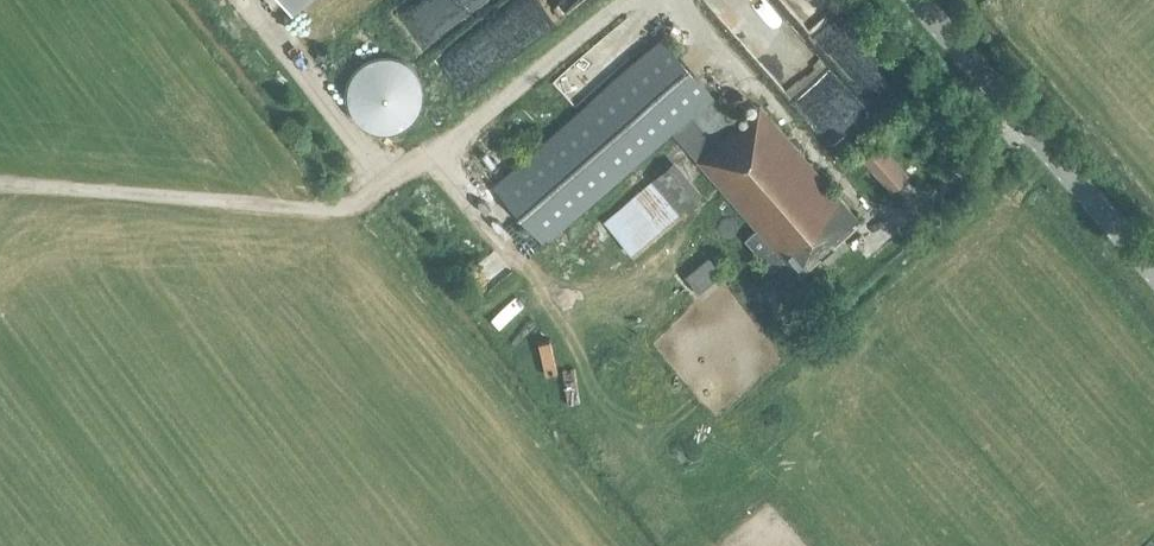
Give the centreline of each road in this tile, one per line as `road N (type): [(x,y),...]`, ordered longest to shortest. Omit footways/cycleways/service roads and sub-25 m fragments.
road 1 (unclassified): [(1153,275),(914,0)]

